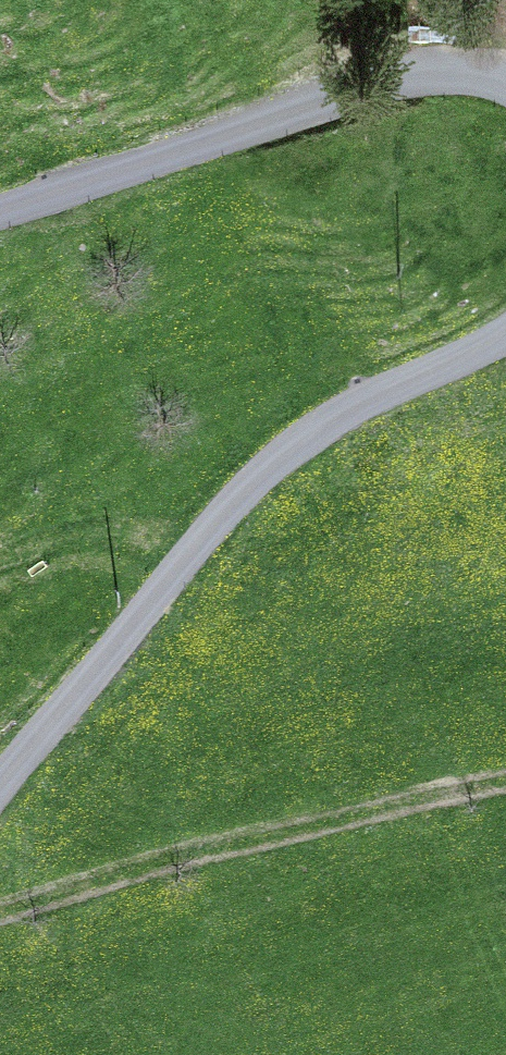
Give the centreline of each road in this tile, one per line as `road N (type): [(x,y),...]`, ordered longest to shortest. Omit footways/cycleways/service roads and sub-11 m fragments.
road 1 (unclassified): [(0,784),(252,482),(345,412),(505,334)]
road 2 (unclassified): [(505,82),(449,72),(408,78),(0,210)]
road 3 (track): [(0,911),(170,854),(505,781)]

